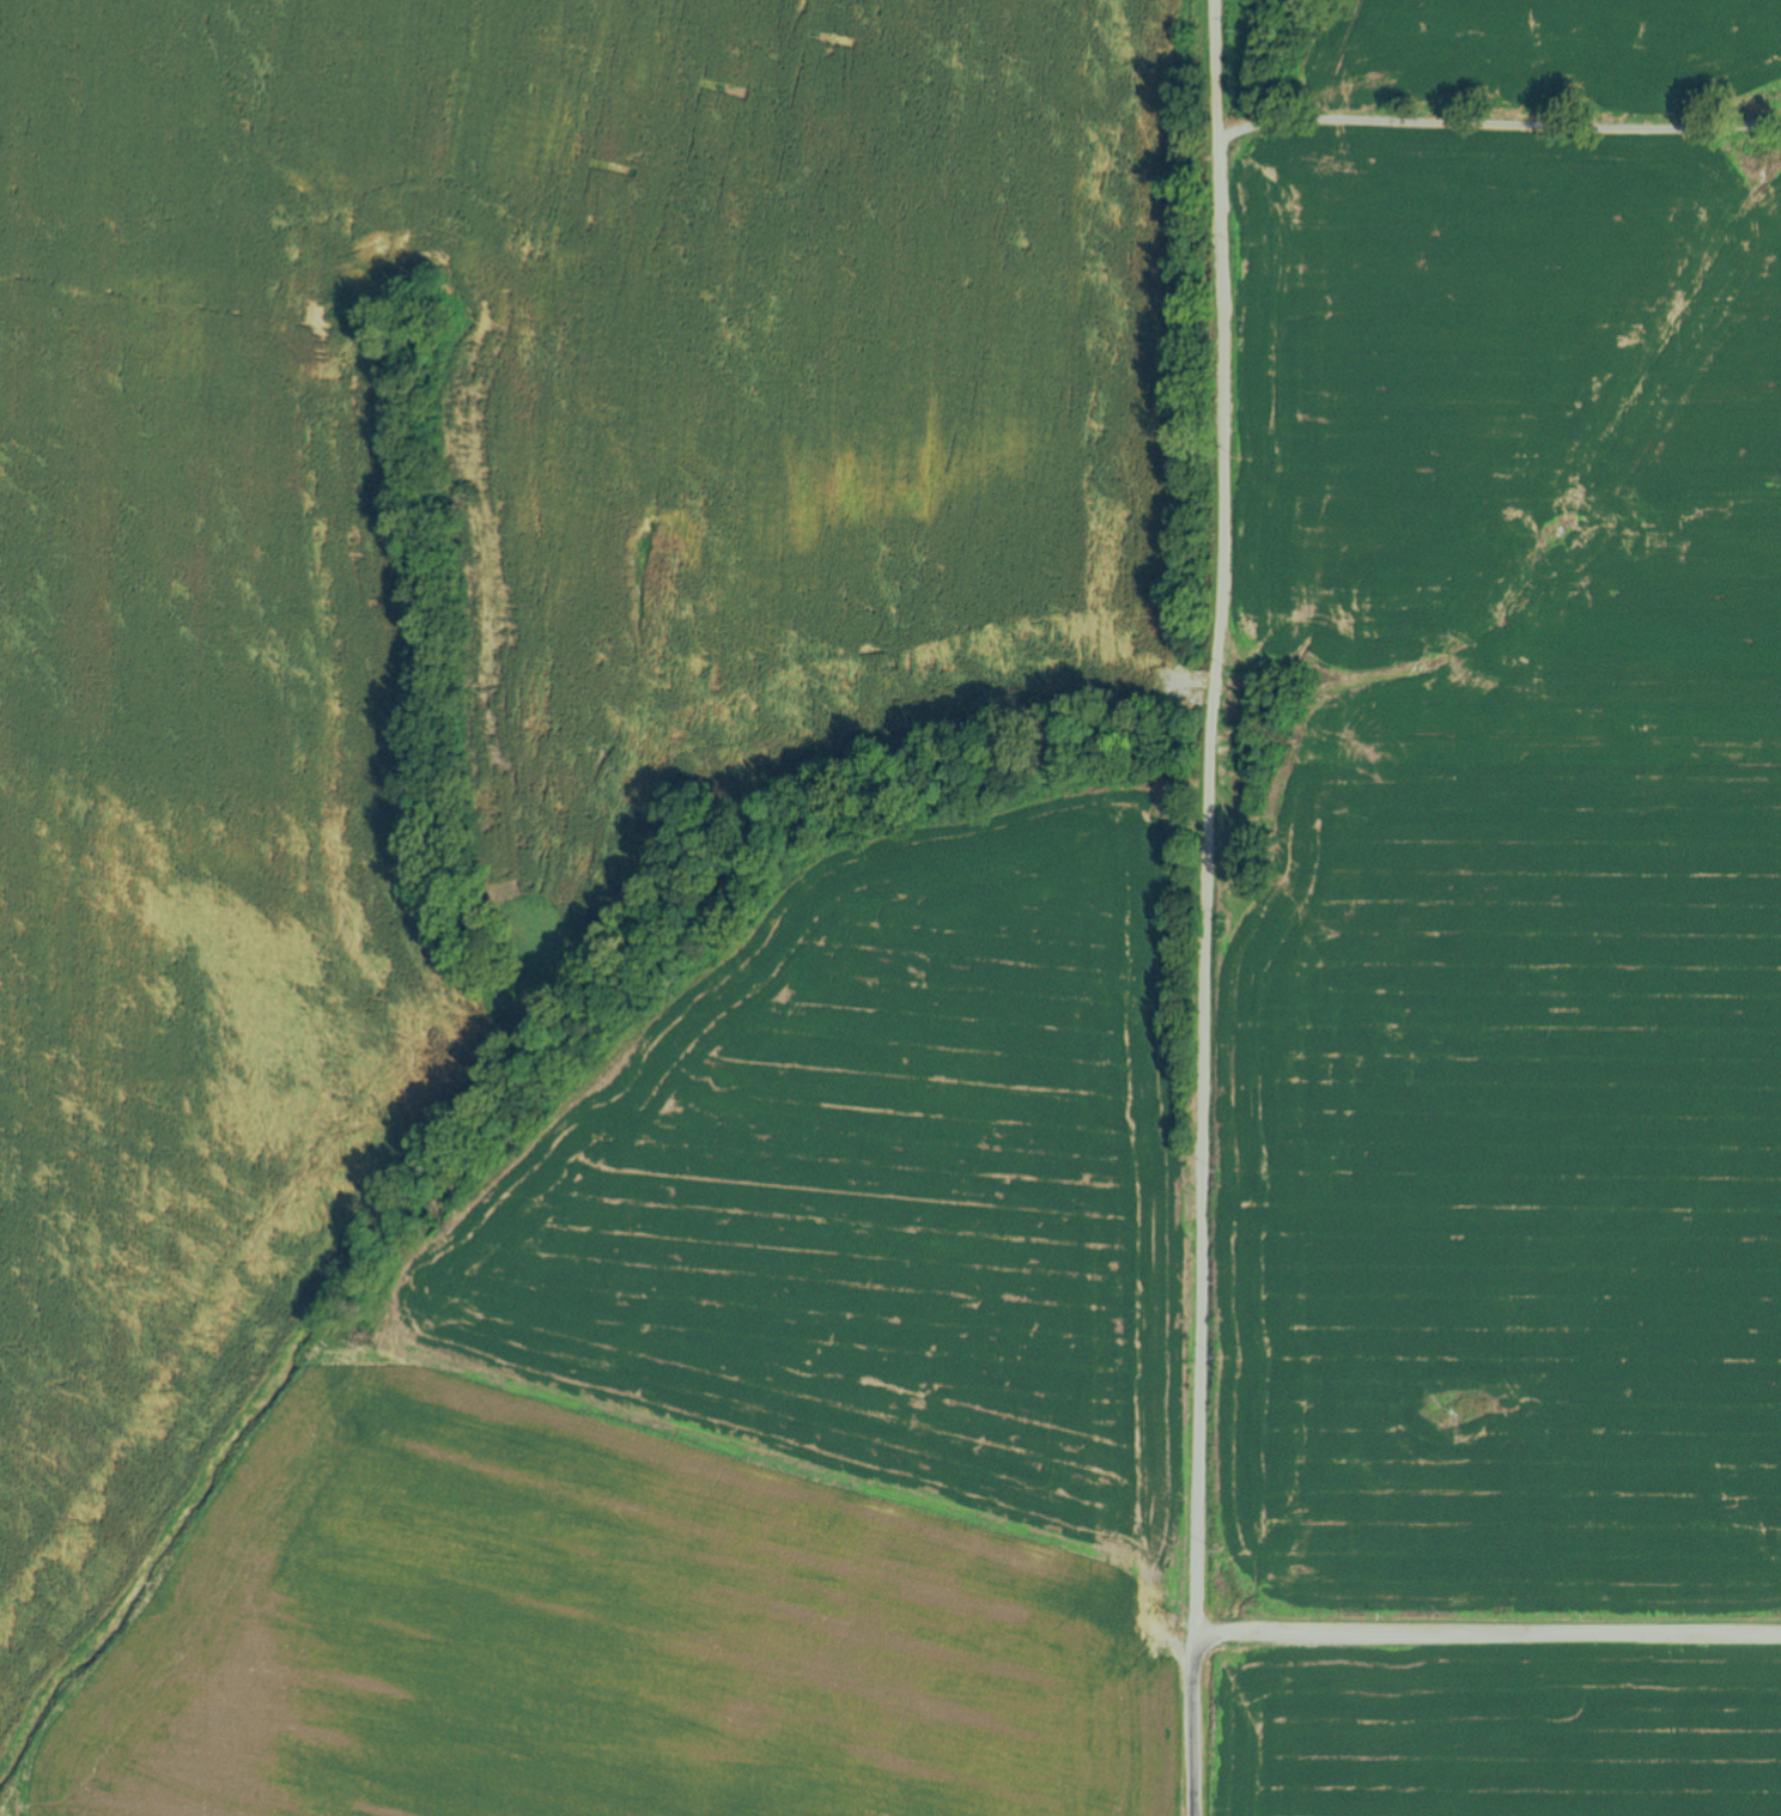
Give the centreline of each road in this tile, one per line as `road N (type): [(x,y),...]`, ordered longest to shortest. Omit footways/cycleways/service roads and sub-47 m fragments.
road 1 (residential): [(1194,1815),(1204,960),(1226,542),(1216,0)]
road 2 (residential): [(1198,1628),(1780,1632)]

